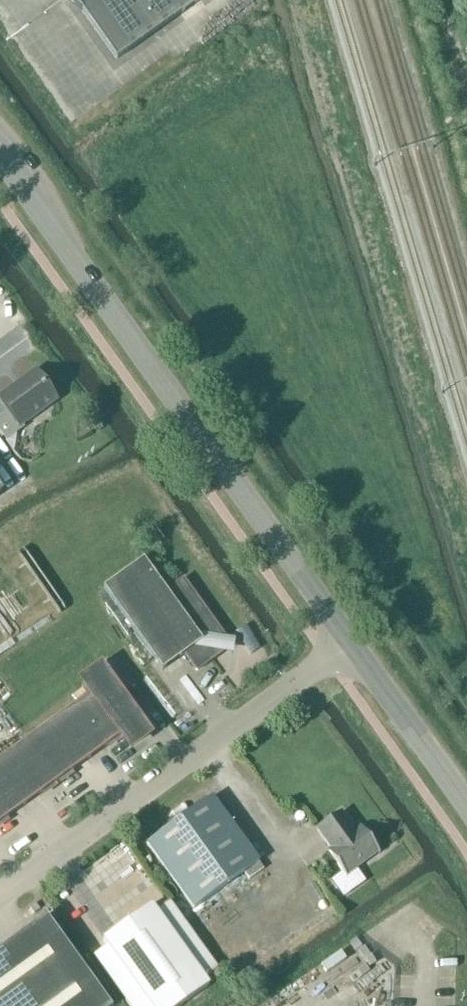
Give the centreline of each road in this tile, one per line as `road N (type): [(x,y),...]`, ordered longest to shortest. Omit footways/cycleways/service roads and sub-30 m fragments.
road 1 (unclassified): [(351,645),(0,160)]
road 2 (unclassified): [(351,645),(0,896)]
road 3 (unclassified): [(466,807),(351,645)]

